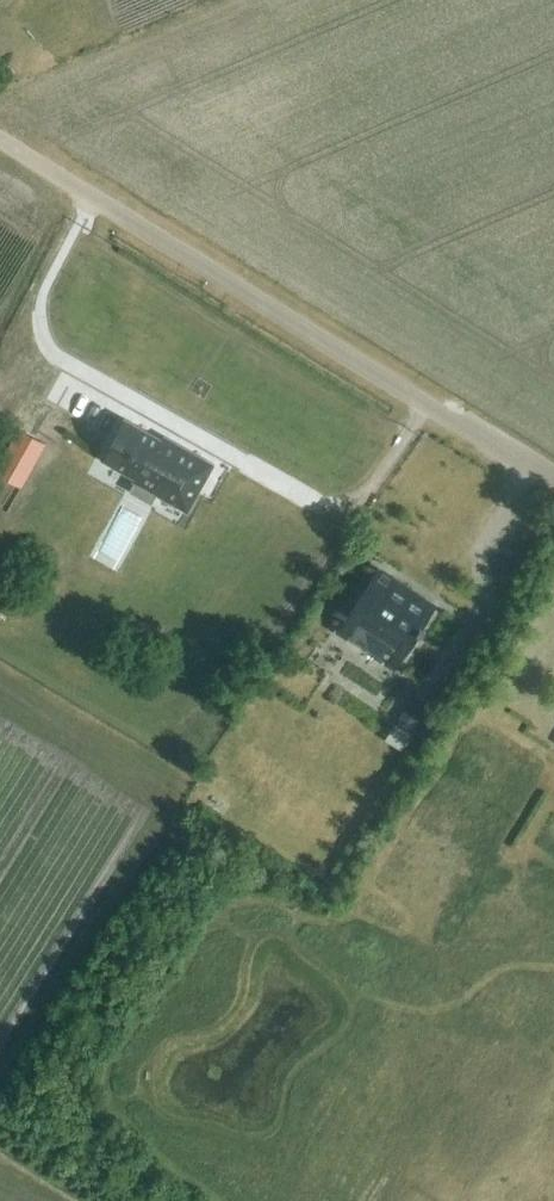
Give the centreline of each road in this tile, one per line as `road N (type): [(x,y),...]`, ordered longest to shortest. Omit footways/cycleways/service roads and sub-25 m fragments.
road 1 (unclassified): [(553,484),(0,139)]

